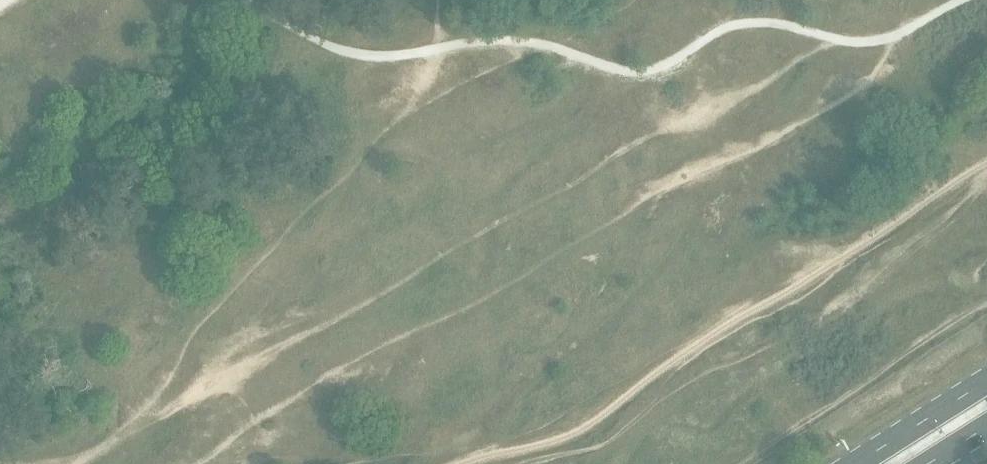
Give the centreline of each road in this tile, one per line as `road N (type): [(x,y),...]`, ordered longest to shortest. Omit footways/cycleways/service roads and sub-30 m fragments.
road 1 (primary): [(986,386),(863,463)]

